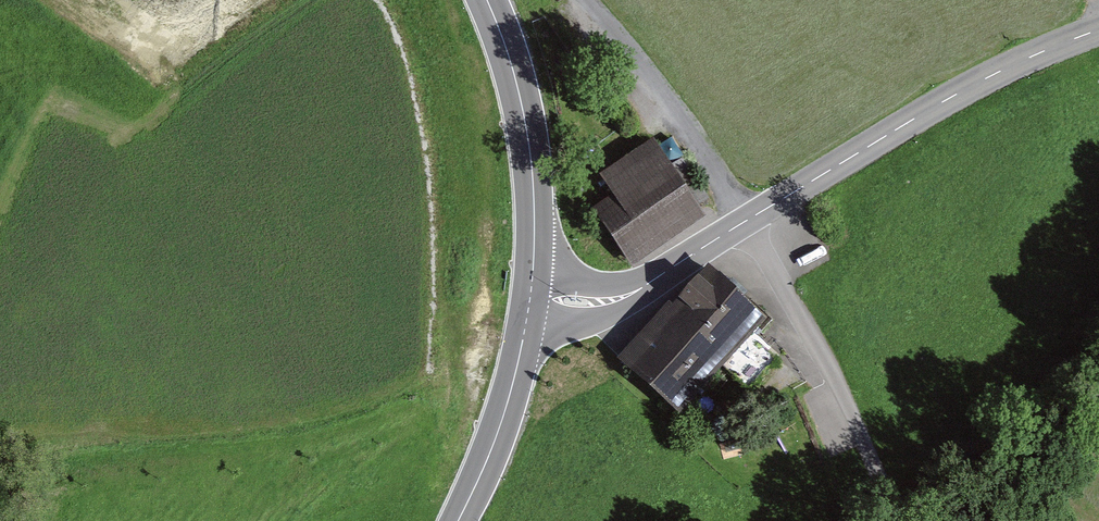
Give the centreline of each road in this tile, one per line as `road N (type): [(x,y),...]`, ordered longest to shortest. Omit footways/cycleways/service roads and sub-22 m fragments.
road 1 (tertiary): [(1098,29),(996,72),(747,220)]
road 2 (track): [(747,220),(836,375),(899,520)]
road 3 (secondary): [(530,297),(534,176),(521,98),(487,0)]
road 4 (residential): [(586,0),(670,100),(747,220)]
road 5 (tertiary): [(747,220),(619,299),(530,297)]
road 6 (secondary): [(458,520),(498,437),(530,297)]

